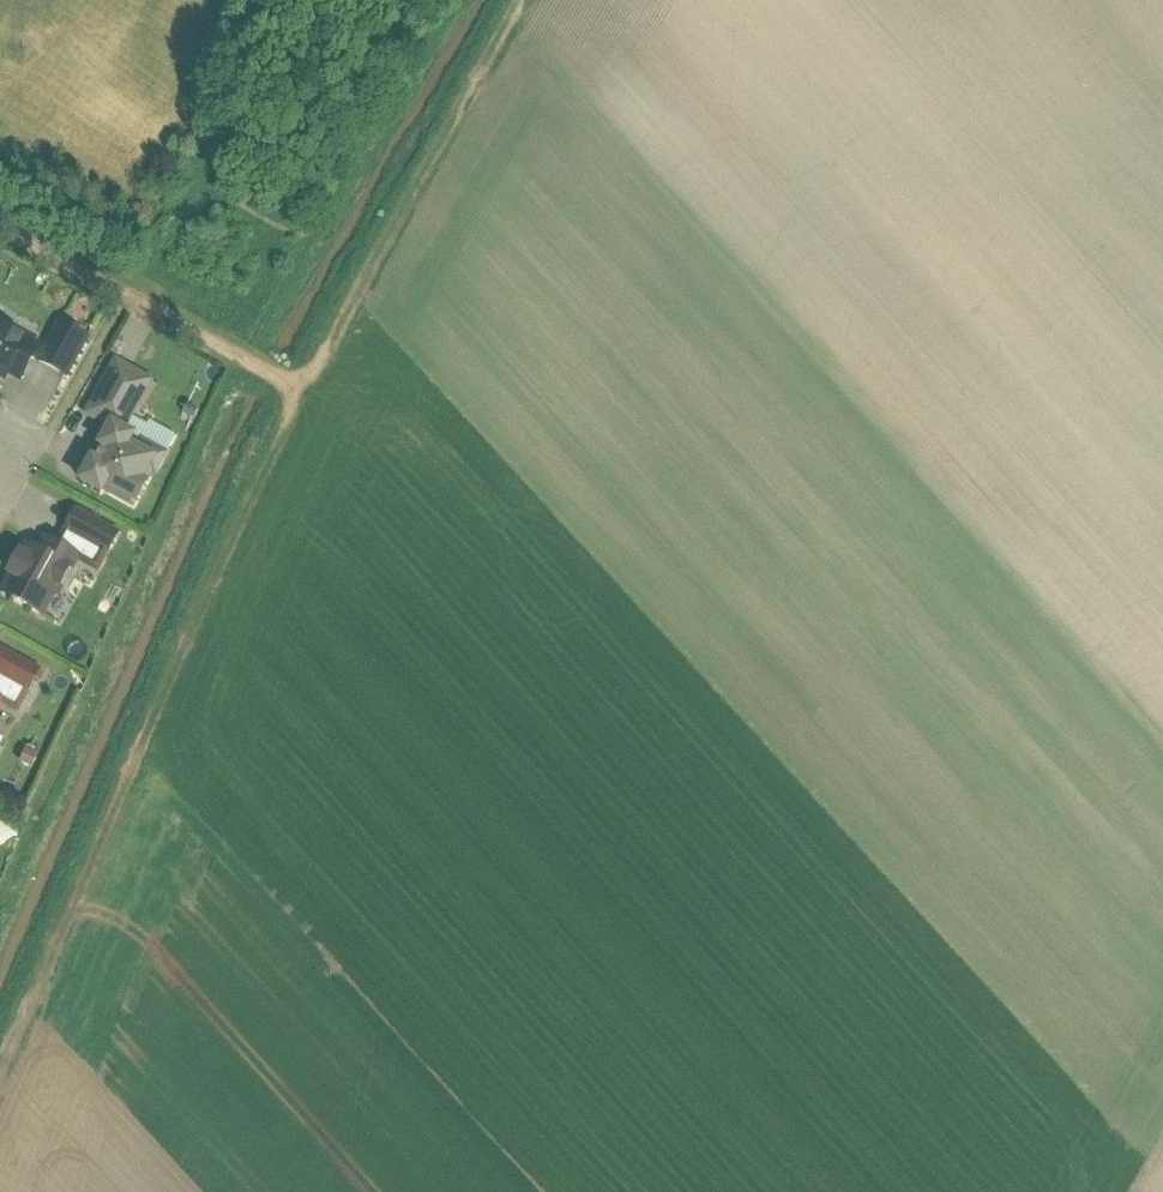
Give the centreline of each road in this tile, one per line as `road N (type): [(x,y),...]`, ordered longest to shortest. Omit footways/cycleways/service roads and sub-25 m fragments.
road 1 (track): [(0,1046),(274,377),(490,0)]
road 2 (track): [(274,377),(0,235)]
road 3 (residential): [(0,523),(37,454),(0,434)]

